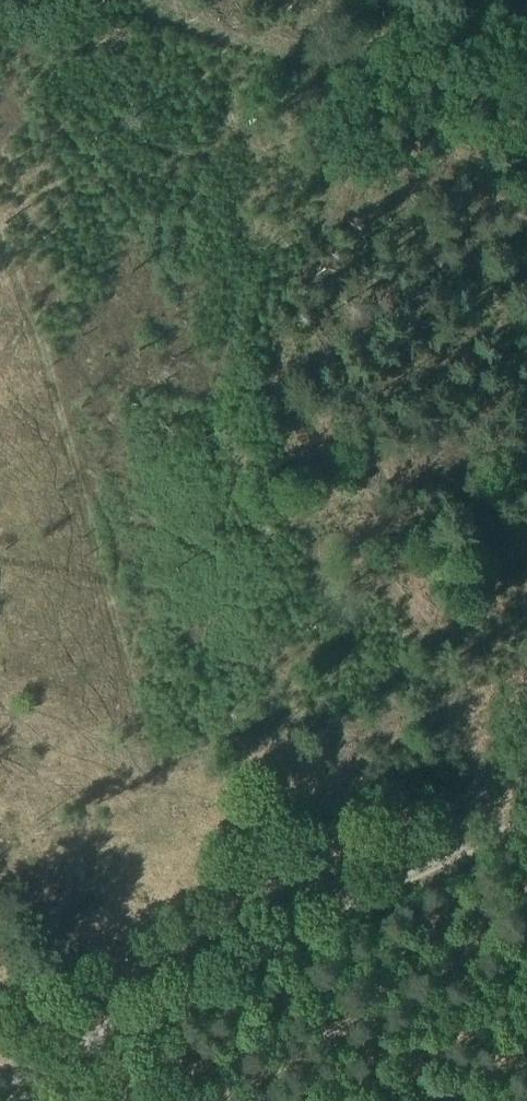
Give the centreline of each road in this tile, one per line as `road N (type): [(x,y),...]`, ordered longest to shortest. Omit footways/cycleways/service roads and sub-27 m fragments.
road 1 (track): [(6,1100),(526,833)]
road 2 (track): [(526,110),(231,32),(38,0)]

